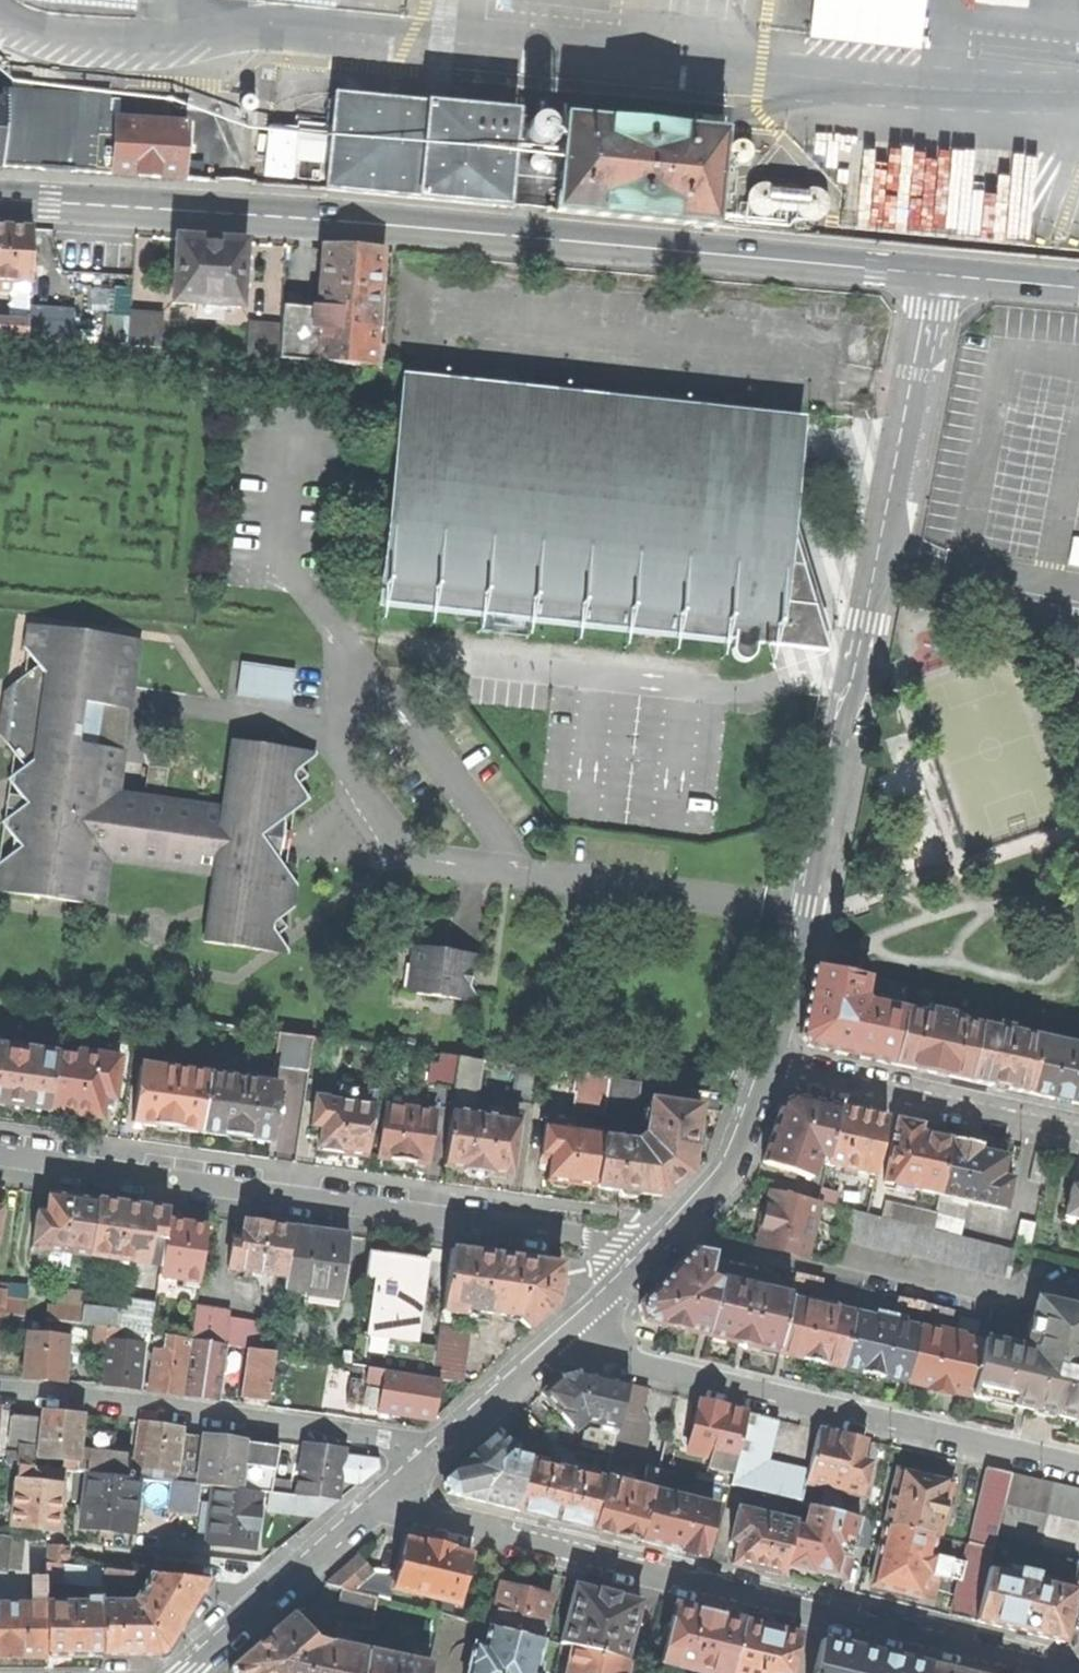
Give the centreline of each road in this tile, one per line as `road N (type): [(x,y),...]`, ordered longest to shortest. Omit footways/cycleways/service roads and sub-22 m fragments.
road 1 (tertiary): [(0,197),(939,274)]
road 2 (residential): [(770,1065),(800,961),(939,274)]
road 3 (residential): [(378,1503),(1078,1672)]
road 4 (residential): [(0,1155),(581,1236),(646,1261)]
road 5 (residential): [(1078,1461),(563,1342)]
road 6 (residential): [(419,1468),(391,1439),(0,1391)]
road 7 (residential): [(1078,1132),(770,1065)]
road 8 (residential): [(185,1672),(378,1503)]
road 9 (residential): [(646,1261),(726,1174),(770,1065)]
road 10 (residential): [(419,1468),(563,1342)]
road 11 (tertiary): [(939,274),(1078,286)]

